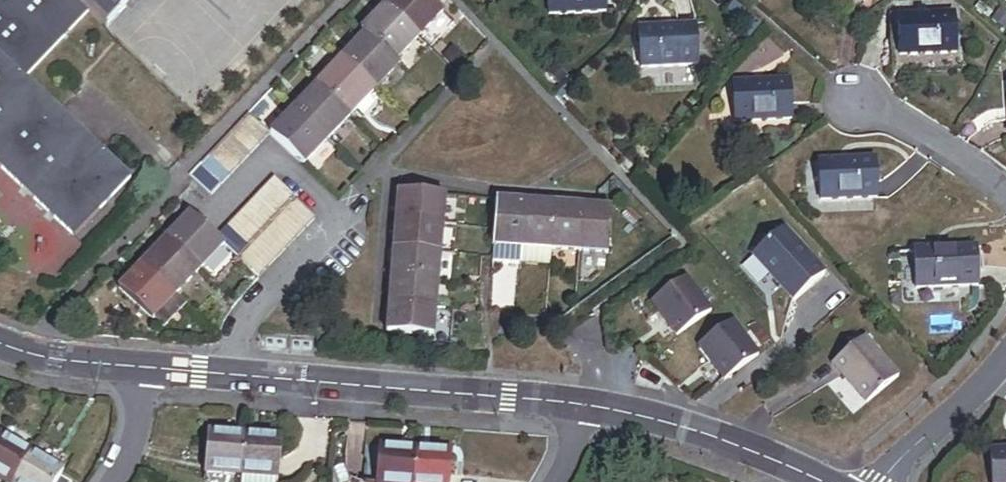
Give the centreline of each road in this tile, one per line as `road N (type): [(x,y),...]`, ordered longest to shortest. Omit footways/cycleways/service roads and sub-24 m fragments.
road 1 (residential): [(143,368),(587,405)]
road 2 (residential): [(587,405),(705,435),(821,481)]
road 3 (residential): [(1005,363),(882,481)]
road 4 (residential): [(1005,189),(861,102)]
road 5 (residential): [(0,340),(36,358),(143,368)]

